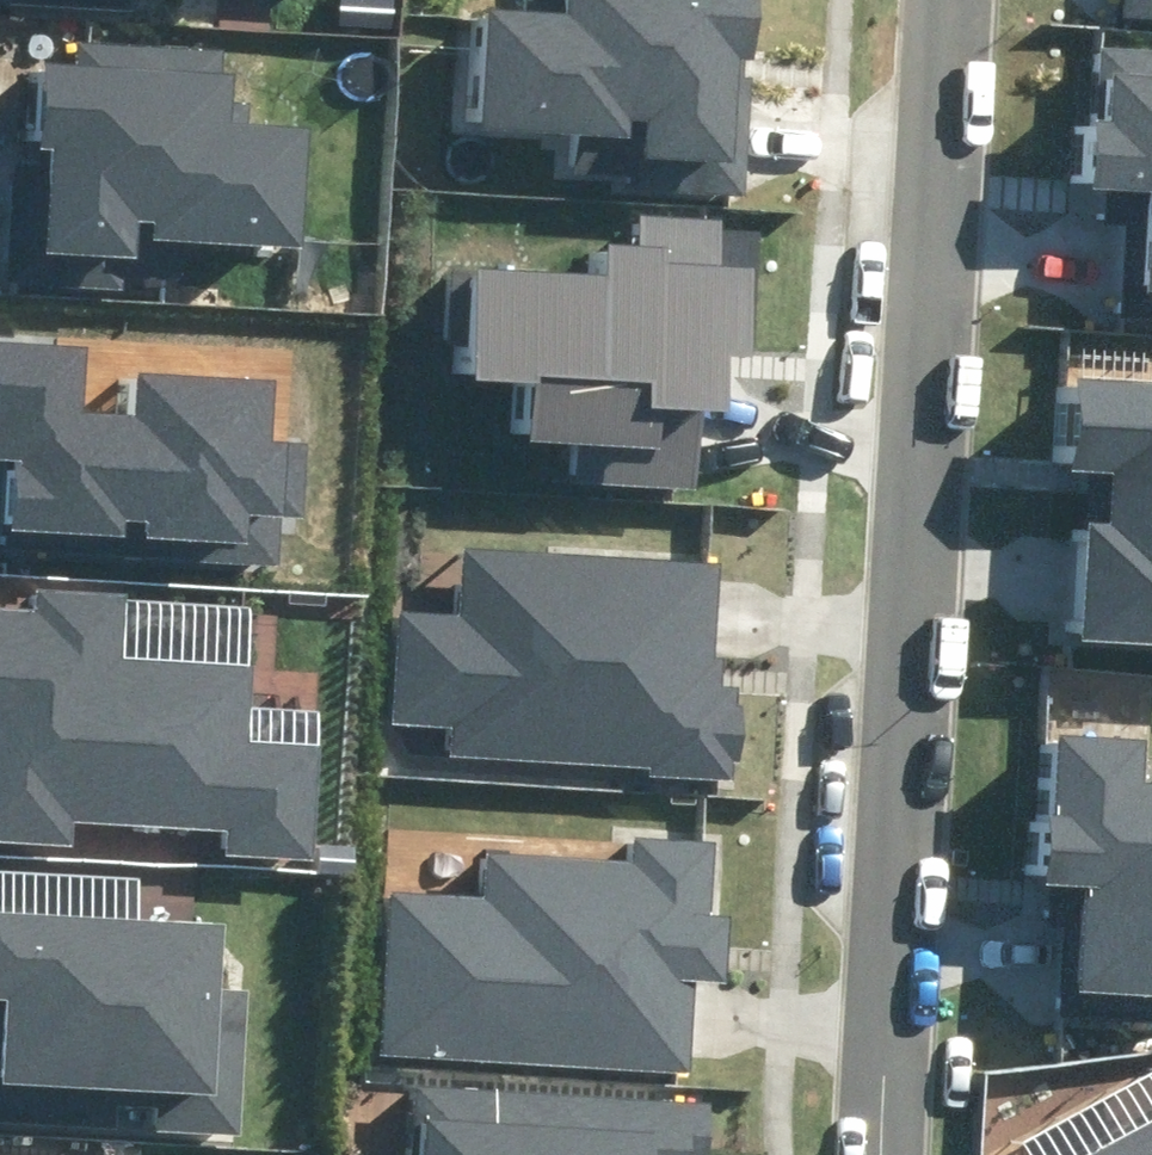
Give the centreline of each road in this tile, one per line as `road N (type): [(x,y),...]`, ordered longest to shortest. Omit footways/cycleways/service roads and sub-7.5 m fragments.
road 1 (residential): [(859,1154),(903,704),(946,0)]

